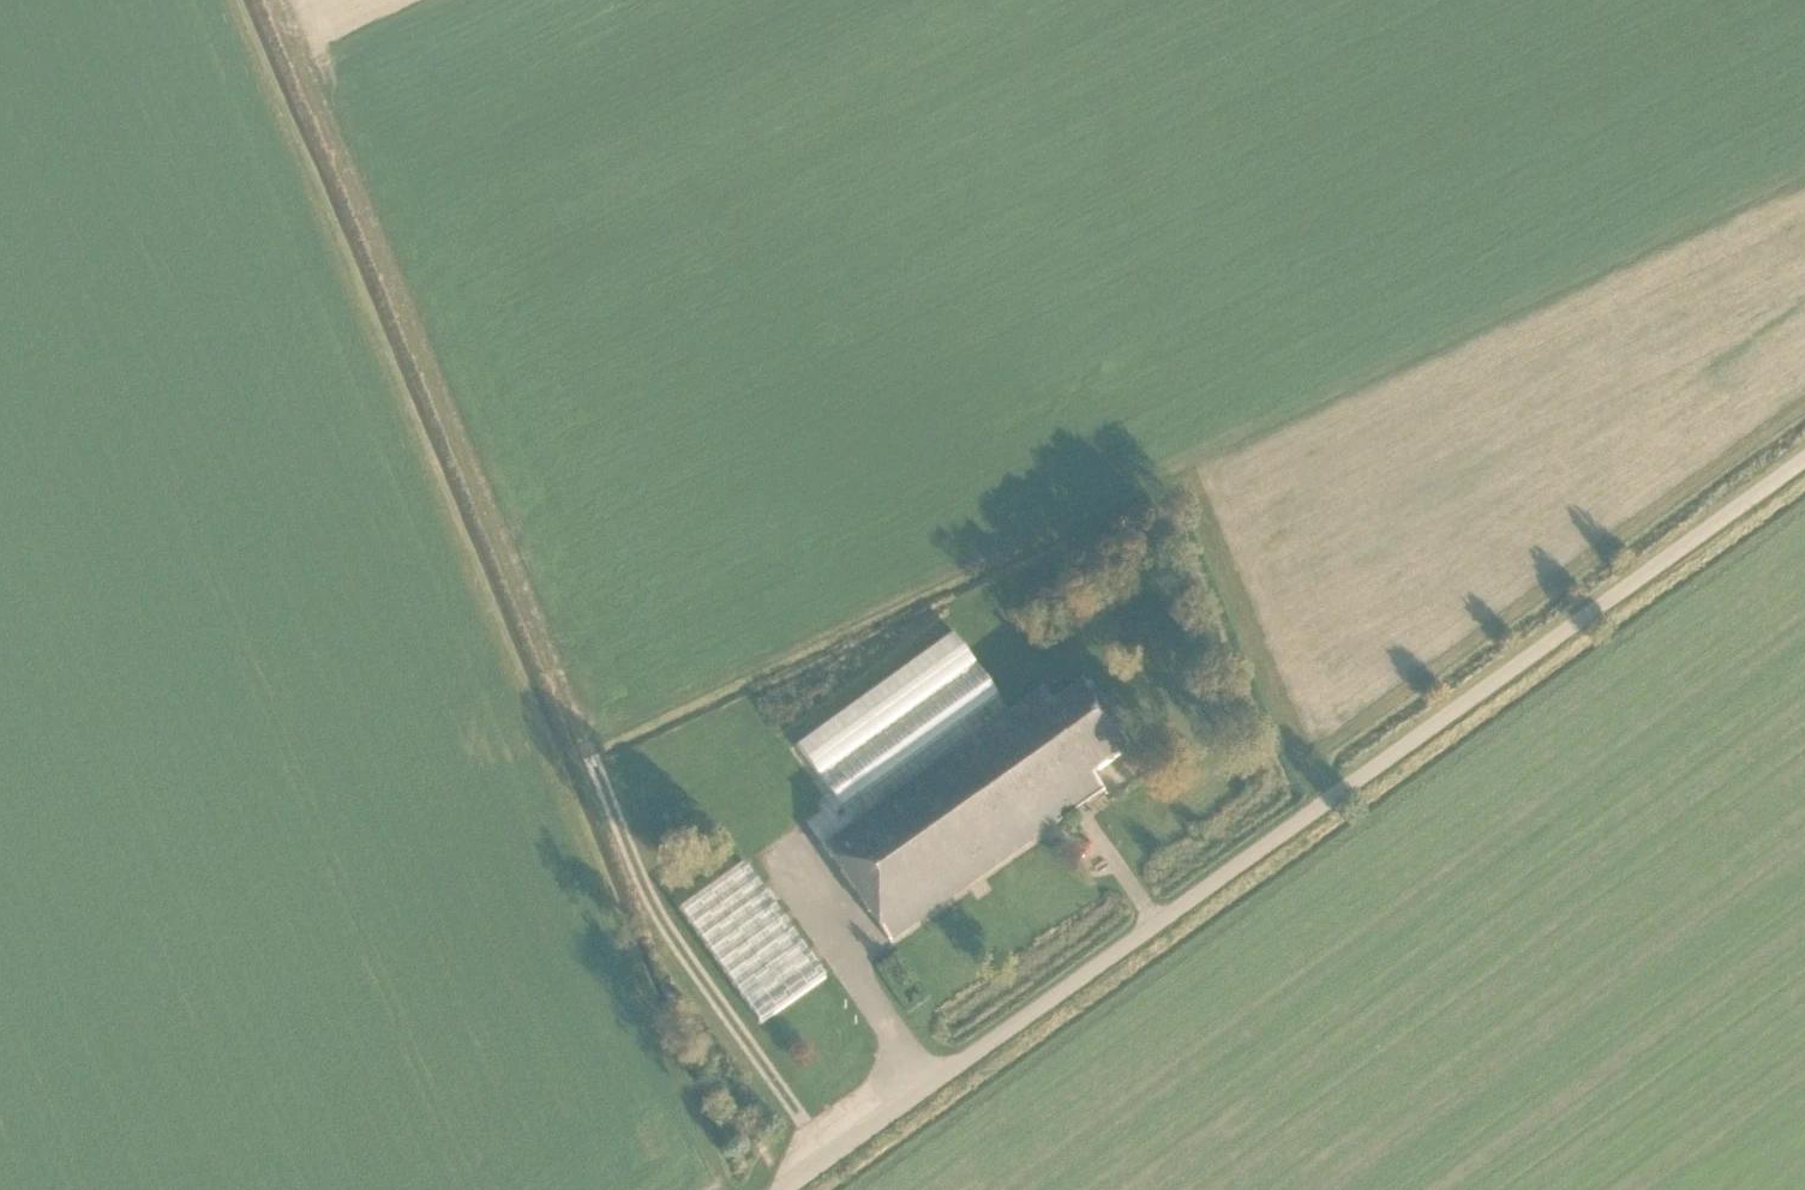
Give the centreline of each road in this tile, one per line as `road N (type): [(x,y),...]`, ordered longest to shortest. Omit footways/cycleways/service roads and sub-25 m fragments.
road 1 (unclassified): [(791,1189),(1804,464)]

